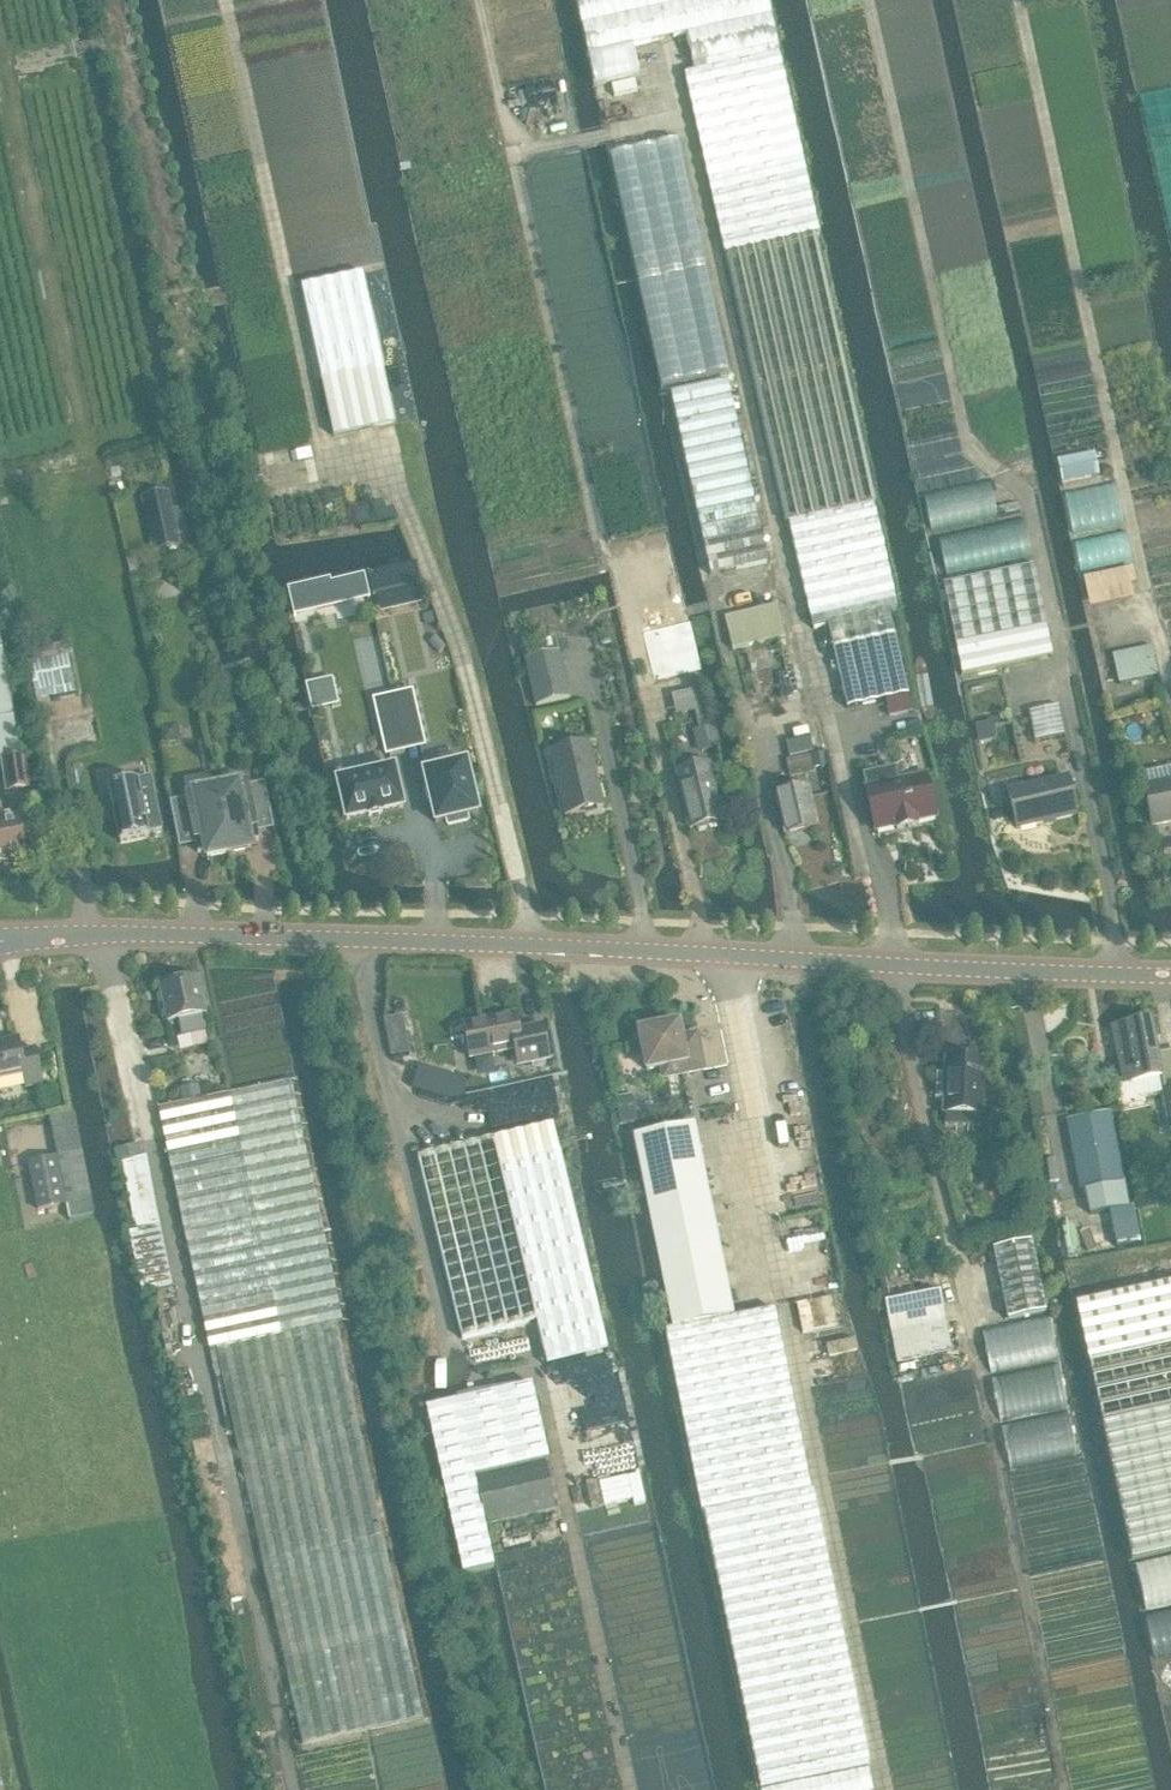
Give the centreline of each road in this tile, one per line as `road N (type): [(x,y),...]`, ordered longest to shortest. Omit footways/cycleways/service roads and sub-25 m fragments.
road 1 (unclassified): [(0,942),(103,934),(314,939),(1170,975)]
road 2 (track): [(505,1789),(412,1423),(453,1369)]
road 3 (track): [(295,1789),(242,1535)]
road 4 (track): [(514,155),(478,0)]

